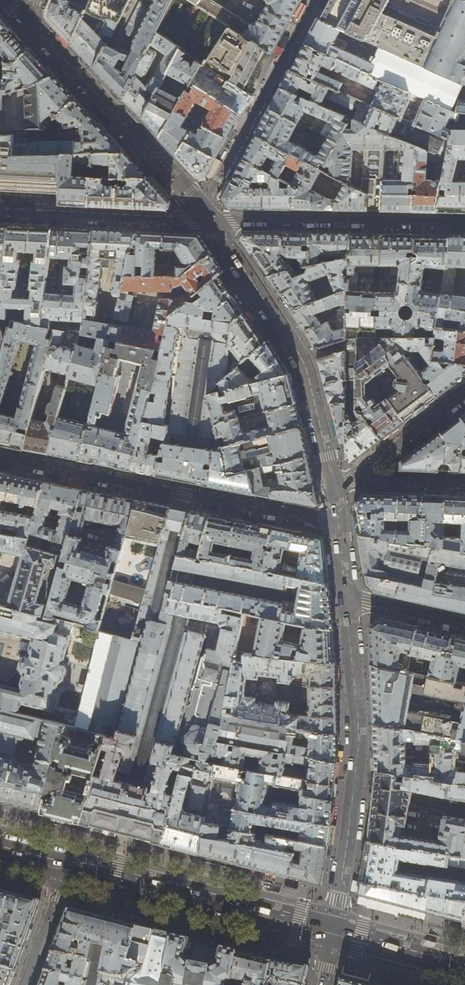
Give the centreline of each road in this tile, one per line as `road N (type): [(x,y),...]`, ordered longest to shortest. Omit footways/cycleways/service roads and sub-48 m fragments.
road 1 (residential): [(339,525),(0,460)]
road 2 (tertiary): [(333,934),(358,743),(346,598)]
road 3 (tertiary): [(333,491),(303,361),(208,220)]
road 4 (primary): [(333,934),(65,867)]
road 5 (tertiary): [(208,220),(28,18)]
road 6 (residential): [(208,220),(464,224)]
road 7 (residential): [(0,211),(208,220)]
road 8 (residential): [(355,477),(464,394)]
road 9 (primary): [(464,969),(333,934)]
road 10 (residential): [(23,984),(65,867)]
road 11 (residential): [(464,625),(346,598)]

